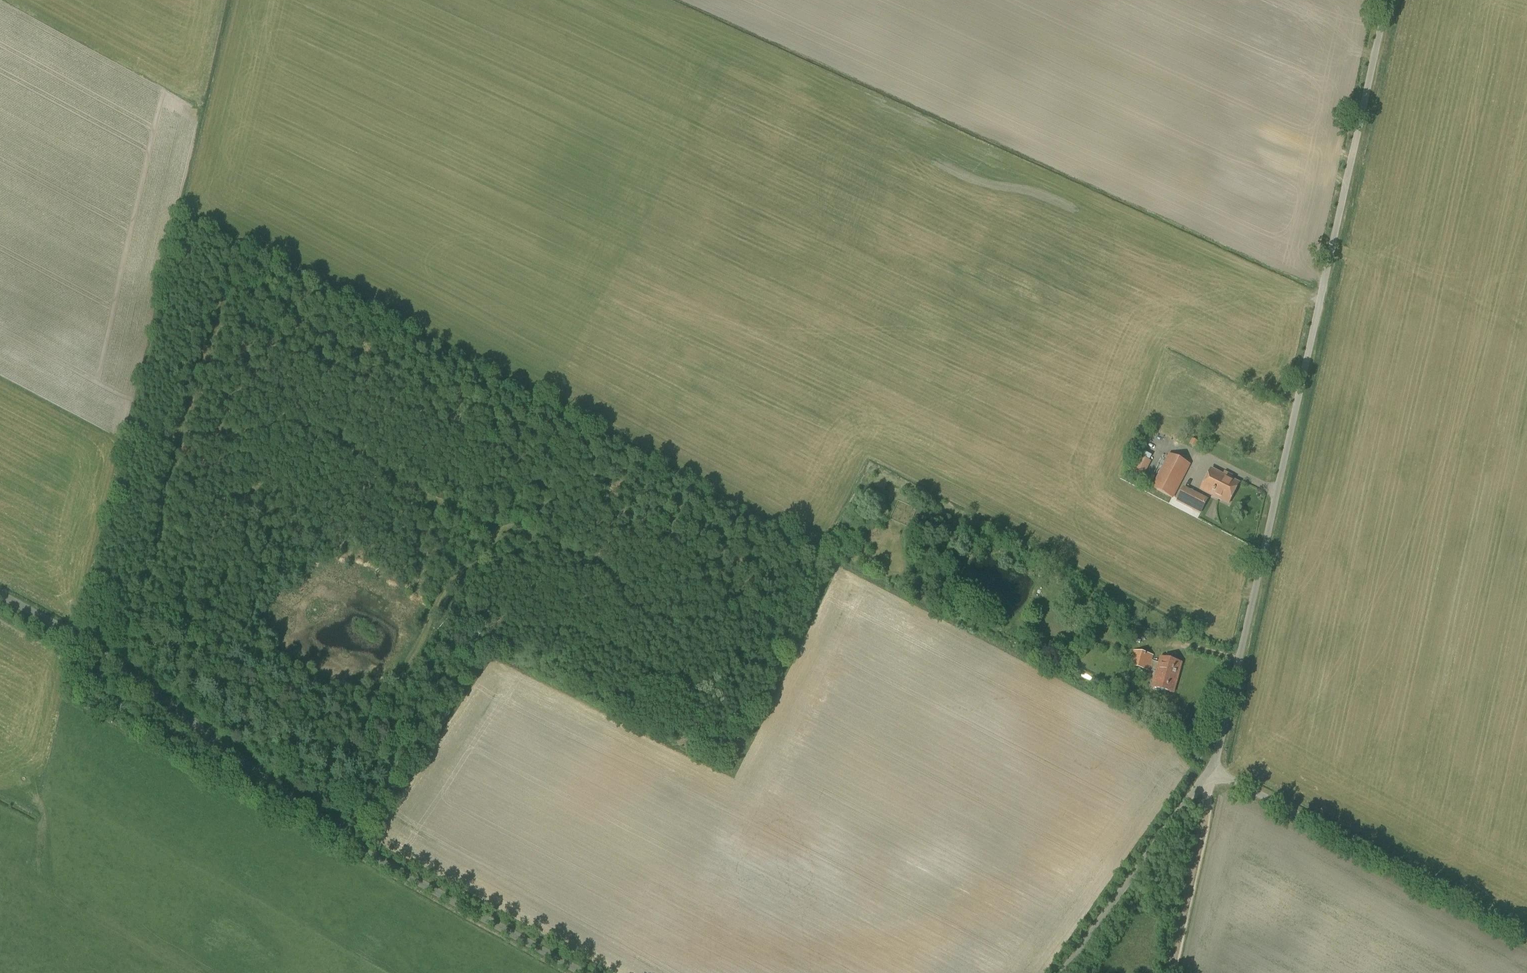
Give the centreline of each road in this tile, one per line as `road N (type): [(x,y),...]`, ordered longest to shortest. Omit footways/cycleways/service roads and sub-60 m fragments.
road 1 (unclassified): [(1211,769),(1385,0)]
road 2 (unclassified): [(583,972),(368,854),(82,638),(0,594)]
road 3 (unclassified): [(1526,936),(1211,769)]
road 4 (unclassified): [(1062,972),(1211,769)]
road 5 (track): [(1170,972),(1211,769)]

